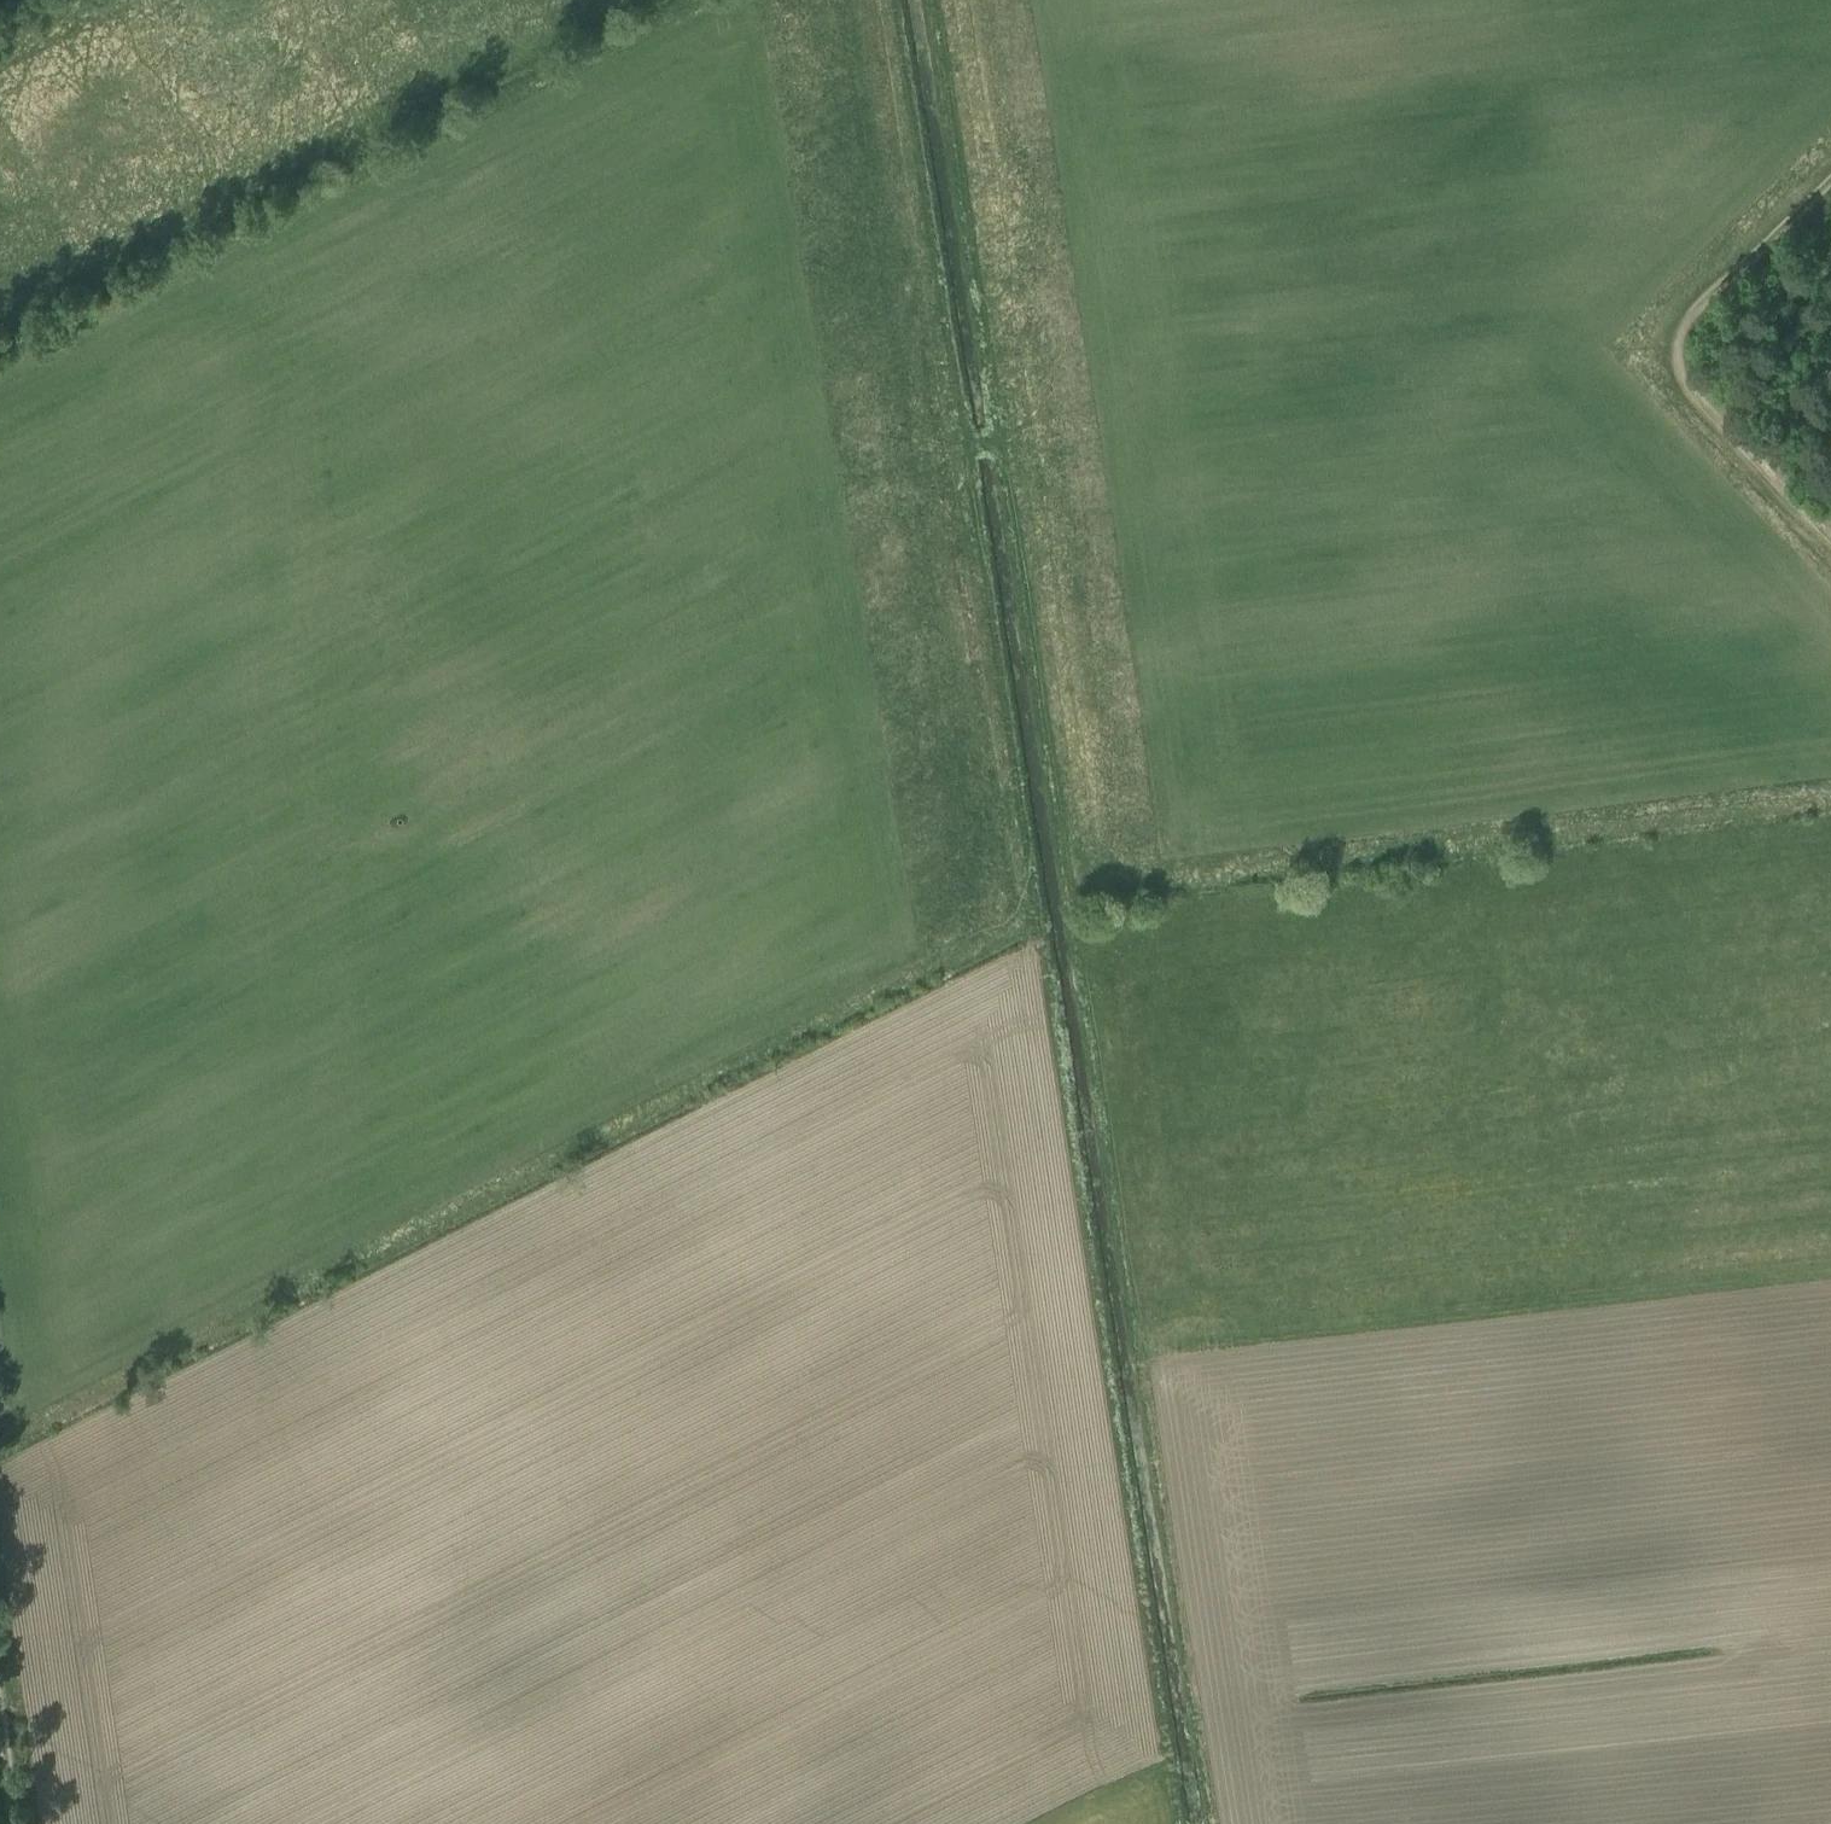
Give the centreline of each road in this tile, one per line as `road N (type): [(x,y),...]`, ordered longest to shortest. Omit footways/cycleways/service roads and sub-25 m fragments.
road 1 (track): [(1830,181),(1697,313),(1681,333),(1681,367),(1695,394),(1830,529)]

